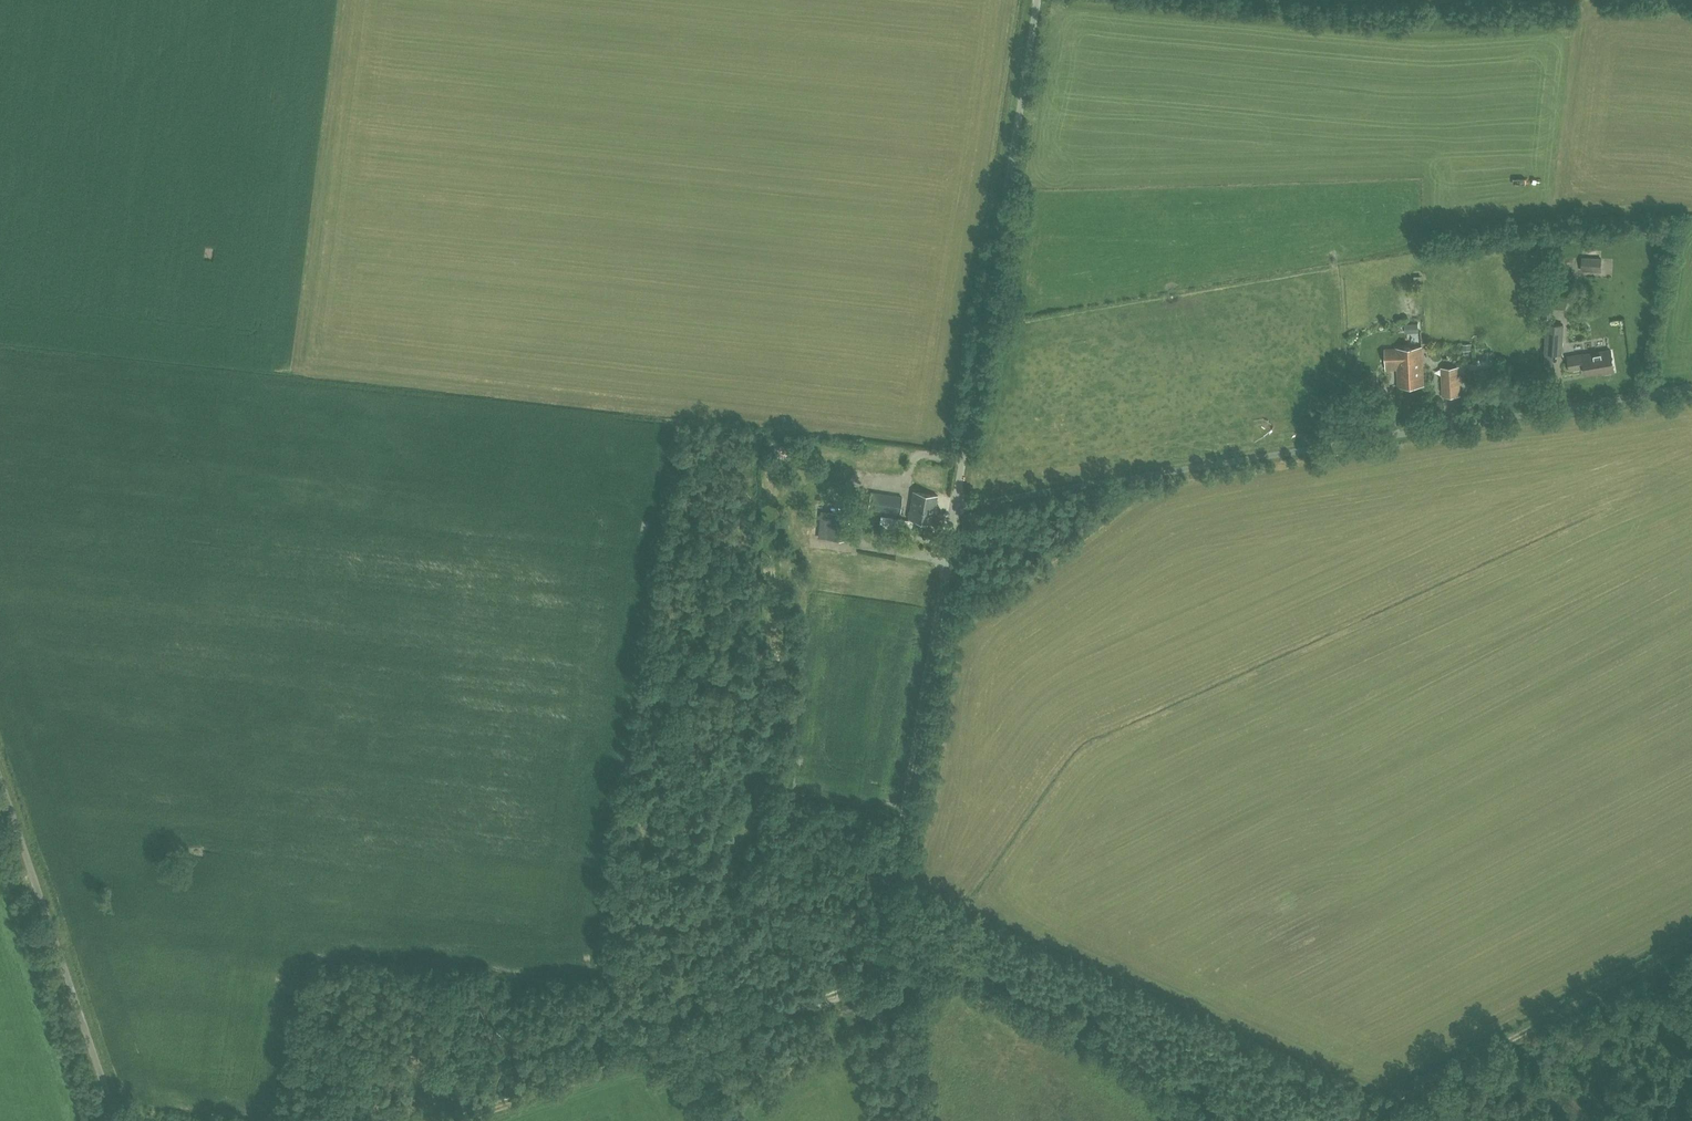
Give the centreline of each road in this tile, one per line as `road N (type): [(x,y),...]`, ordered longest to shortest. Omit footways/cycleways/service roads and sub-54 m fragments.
road 1 (track): [(945,566),(879,951),(864,983),(465,1120)]
road 2 (unclassified): [(955,505),(1691,394)]
road 3 (unclassified): [(955,505),(1038,0)]
road 4 (track): [(884,892),(928,946),(1224,1120)]
road 5 (track): [(1349,1120),(1691,944)]
road 6 (unclassified): [(117,1120),(0,772)]

